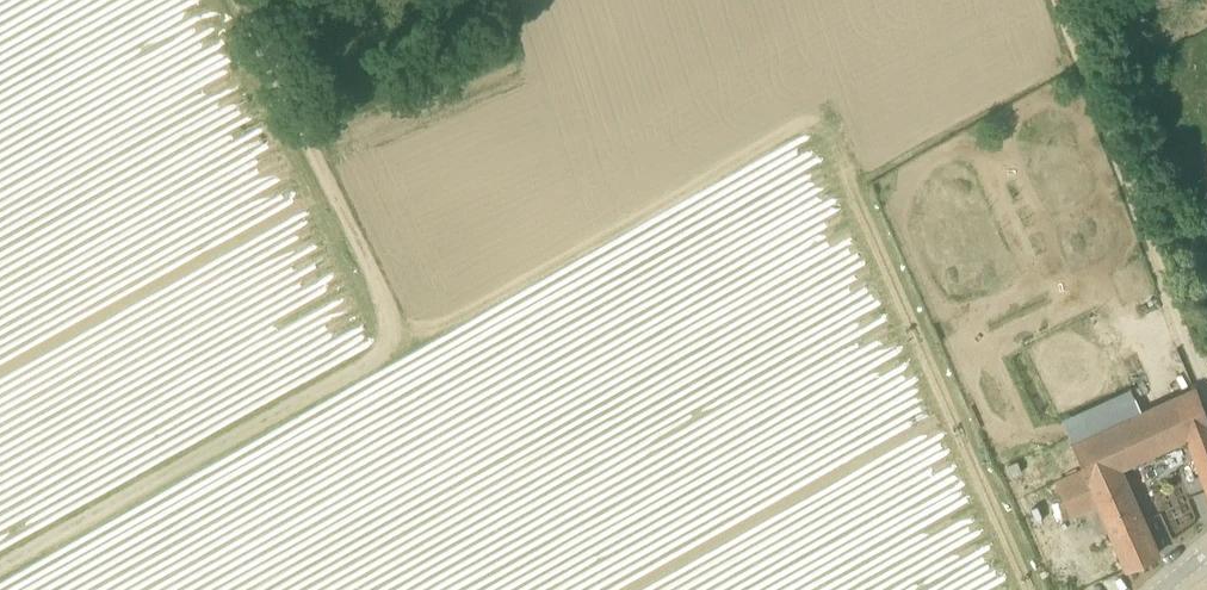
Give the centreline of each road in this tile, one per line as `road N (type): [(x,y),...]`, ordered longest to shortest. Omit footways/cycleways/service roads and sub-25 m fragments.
road 1 (track): [(0,573),(384,359),(390,345),(389,310),(232,0)]
road 2 (track): [(1061,0),(1206,389)]

